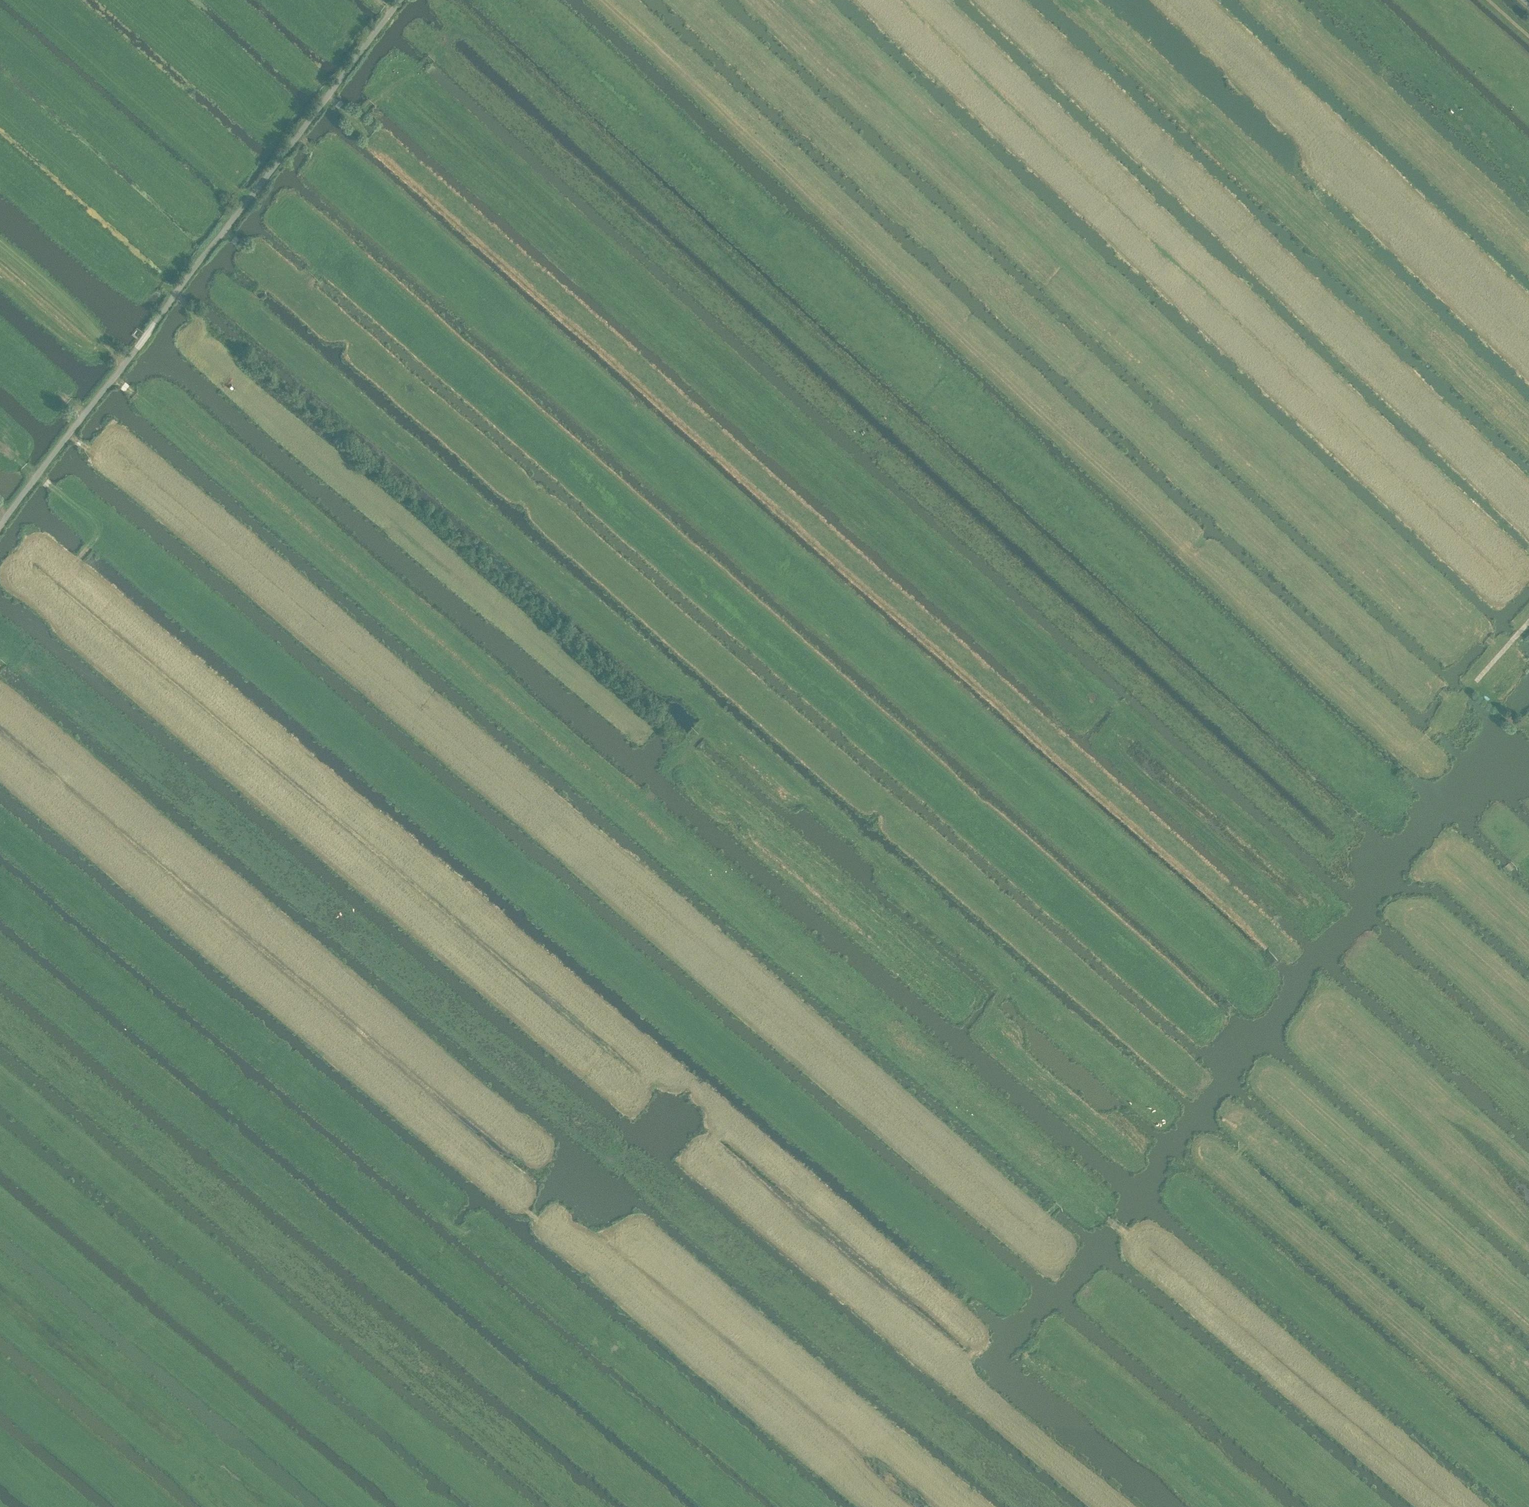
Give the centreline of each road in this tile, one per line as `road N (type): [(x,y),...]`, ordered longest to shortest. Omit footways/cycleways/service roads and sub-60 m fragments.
road 1 (unclassified): [(0,524),(399,0)]
road 2 (track): [(1189,457),(1454,706),(1528,621)]
road 3 (track): [(1351,679),(1421,747),(1454,706)]

